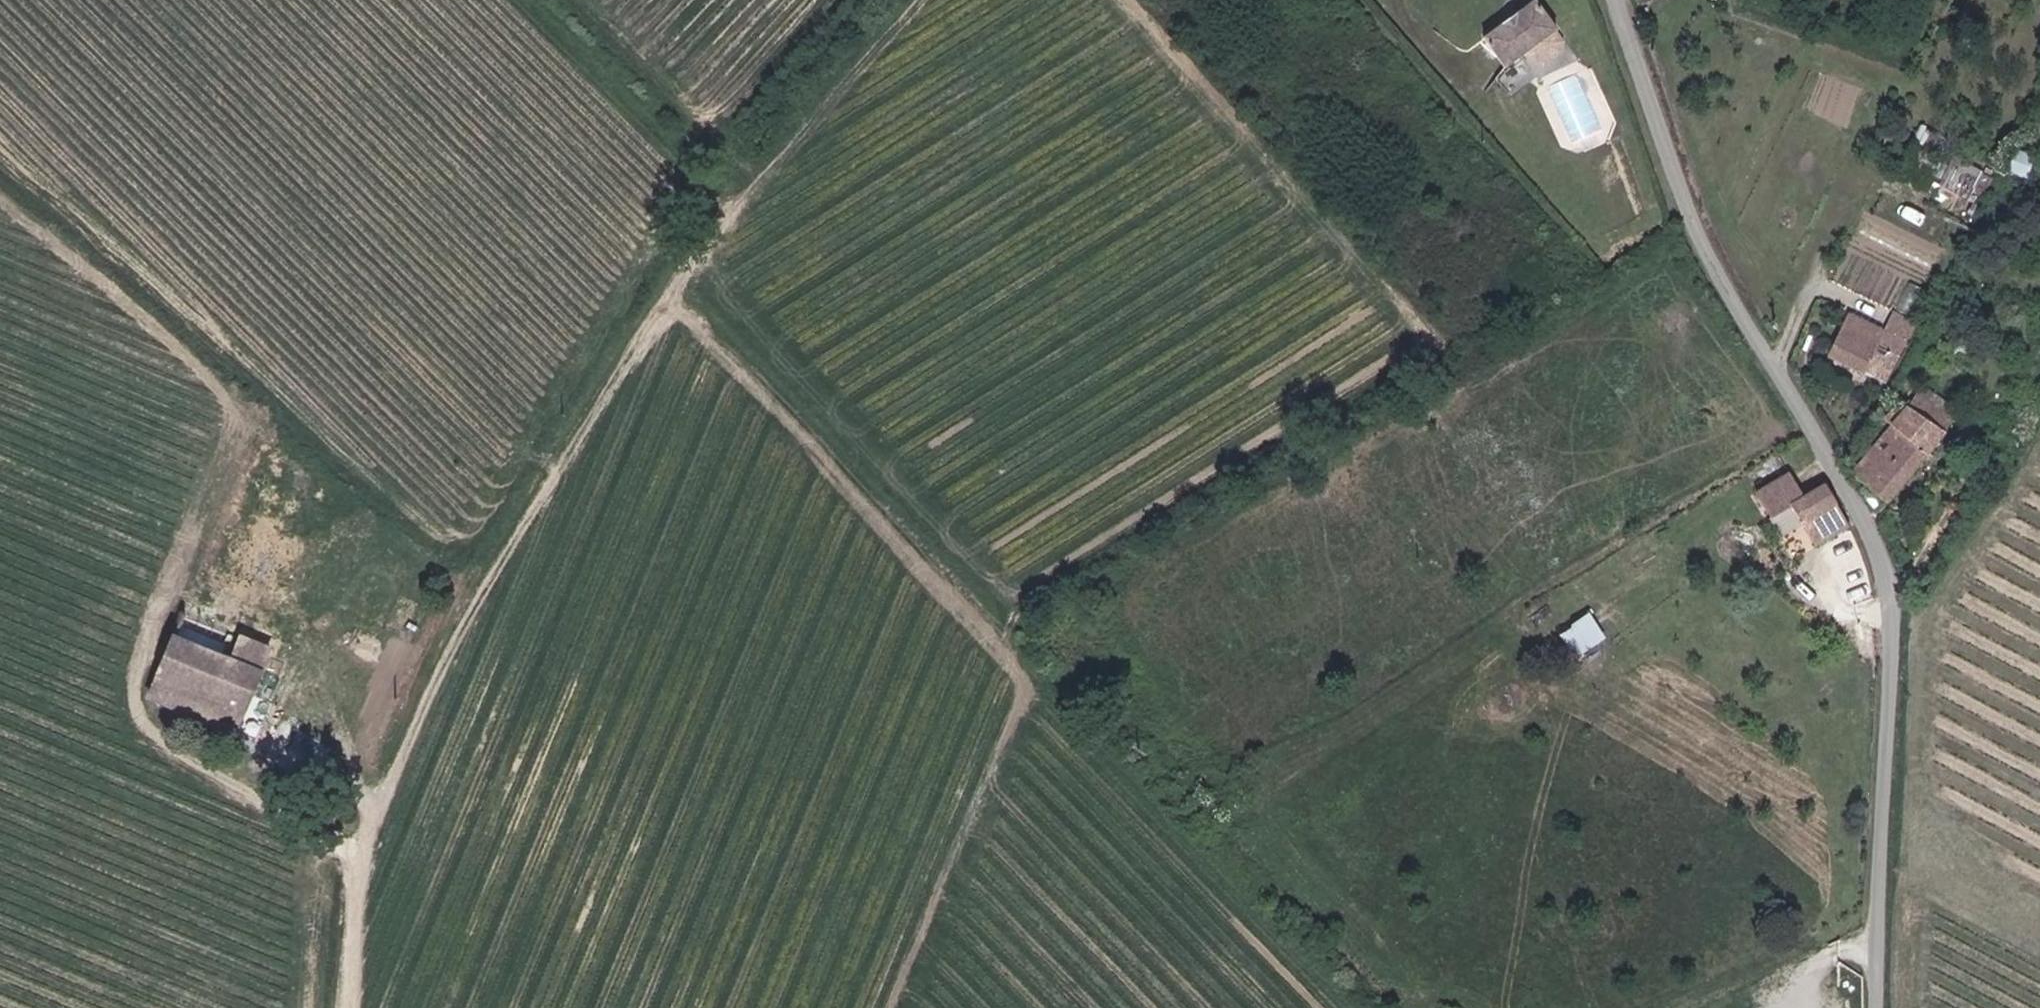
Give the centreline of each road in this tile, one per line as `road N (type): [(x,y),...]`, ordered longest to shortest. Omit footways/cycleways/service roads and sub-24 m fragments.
road 1 (track): [(353,1007),(366,872),(399,770),(515,543),(706,244),(759,180),(820,63),(874,0)]
road 2 (unclassified): [(1883,1007),(1897,643),(1888,552),(1707,246),(1615,0)]
road 3 (track): [(366,872),(358,844),(334,827),(208,775),(161,739),(137,699),(240,448),(244,419),(196,362),(0,190)]

